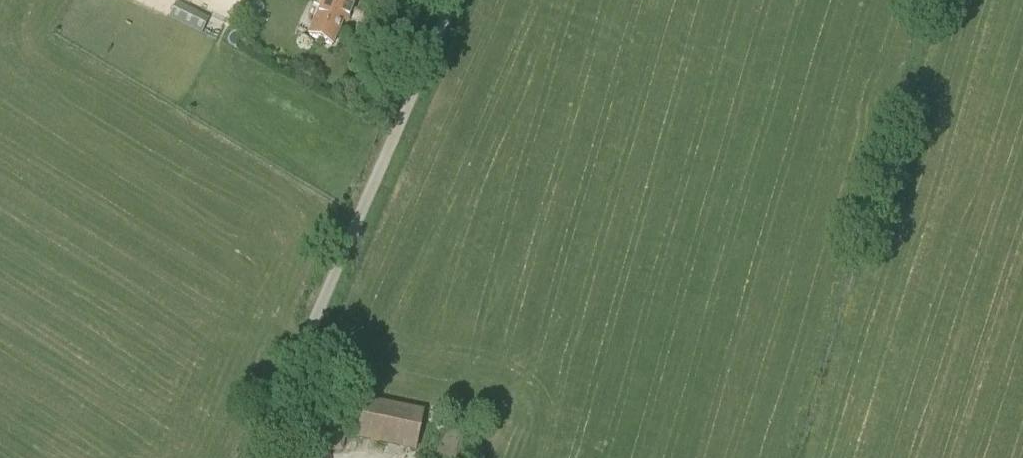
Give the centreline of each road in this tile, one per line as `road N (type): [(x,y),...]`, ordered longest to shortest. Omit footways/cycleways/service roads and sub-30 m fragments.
road 1 (unclassified): [(254,457),(450,0)]

